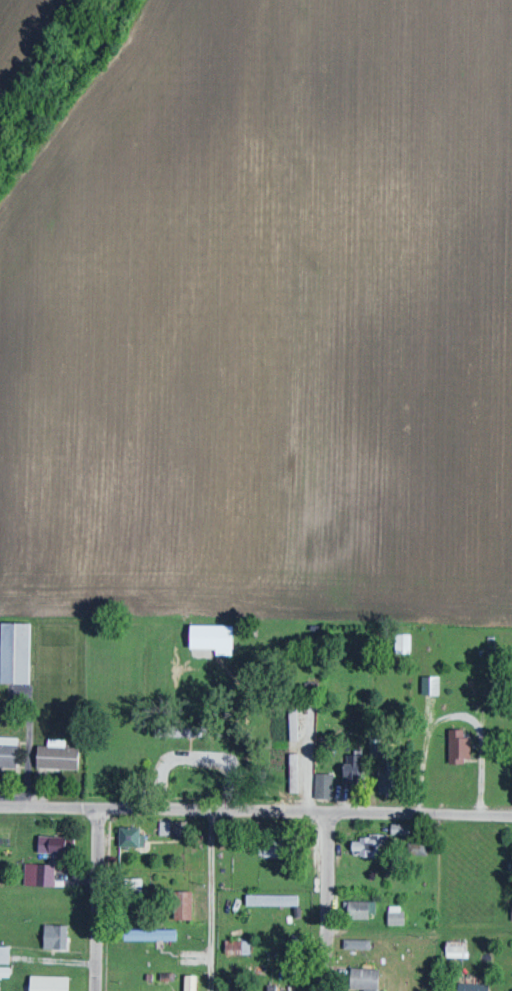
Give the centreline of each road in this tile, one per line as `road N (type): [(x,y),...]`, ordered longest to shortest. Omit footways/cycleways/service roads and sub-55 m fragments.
road 1 (residential): [(511,817),(0,807)]
road 2 (residential): [(96,990),(99,808)]
road 3 (residential): [(324,990),(330,812)]

